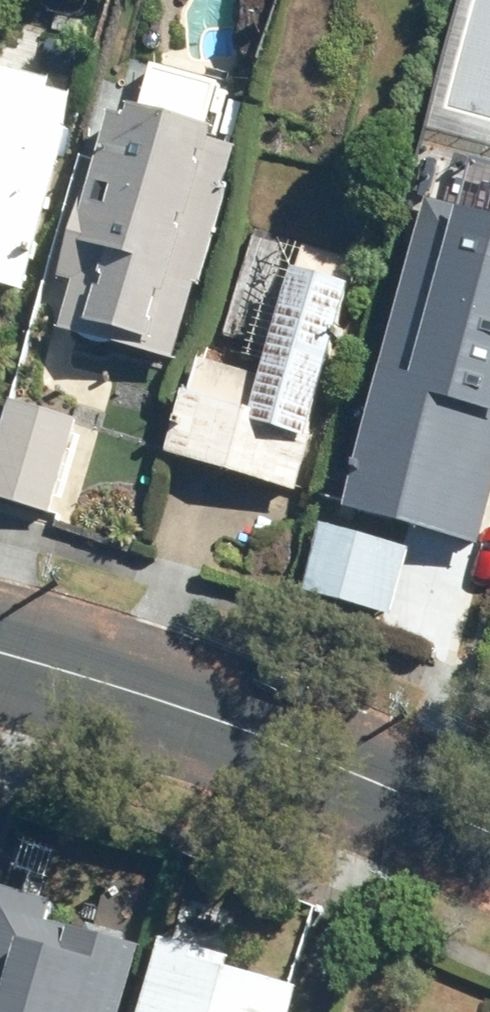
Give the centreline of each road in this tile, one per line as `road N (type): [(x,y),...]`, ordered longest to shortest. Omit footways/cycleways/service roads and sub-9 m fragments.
road 1 (residential): [(489,835),(110,680),(0,651)]

